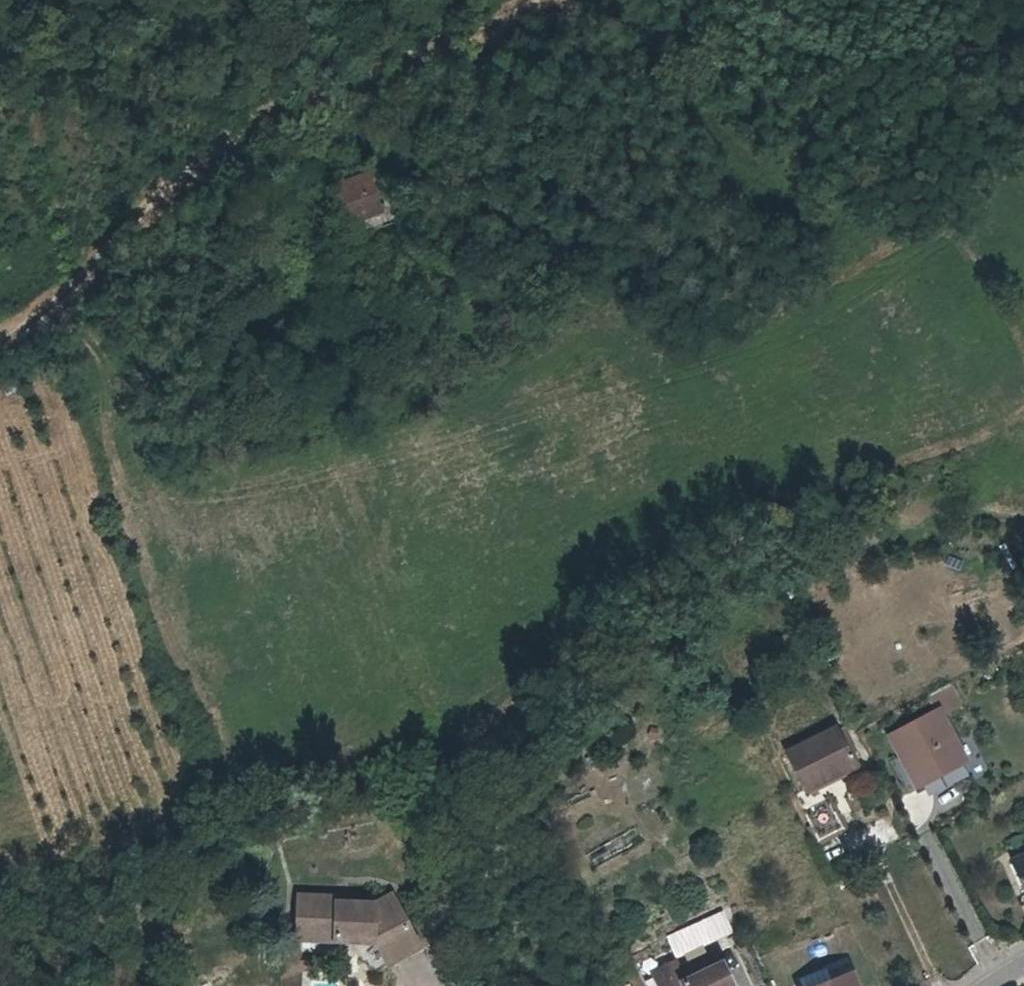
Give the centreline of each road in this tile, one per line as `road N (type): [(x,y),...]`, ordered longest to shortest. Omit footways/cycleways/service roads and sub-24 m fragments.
road 1 (track): [(0,342),(41,317),(185,169),(296,106),(485,33),(547,0)]

